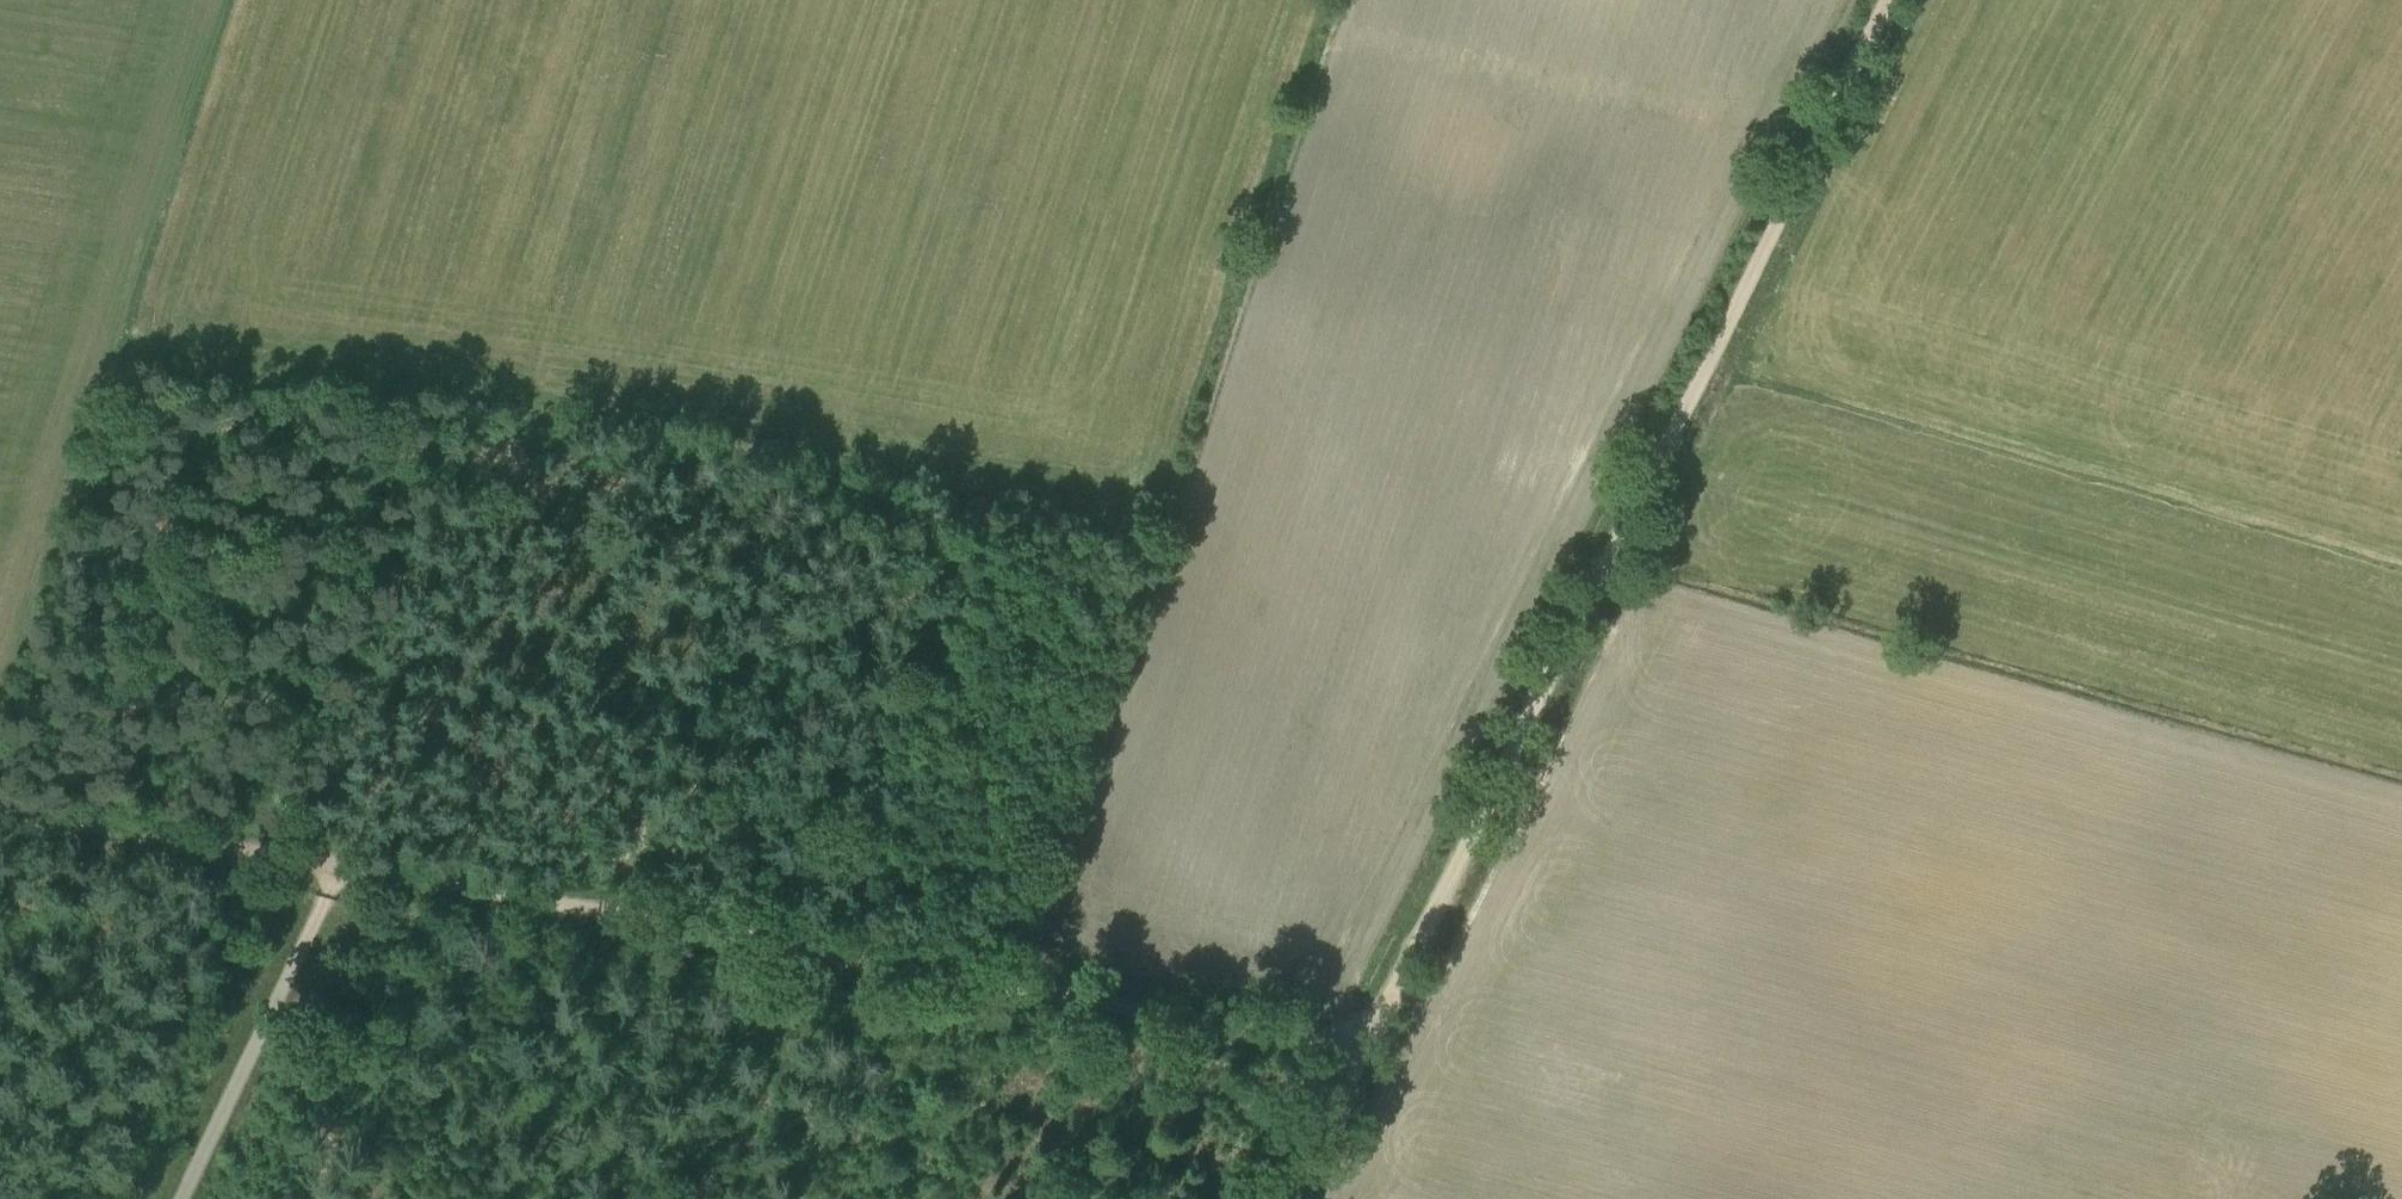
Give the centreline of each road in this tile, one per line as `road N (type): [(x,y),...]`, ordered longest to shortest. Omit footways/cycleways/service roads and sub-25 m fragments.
road 1 (track): [(1368,1047),(0,813)]
road 2 (track): [(1368,1047),(1887,0)]
road 3 (track): [(1368,1047),(1290,1198)]

